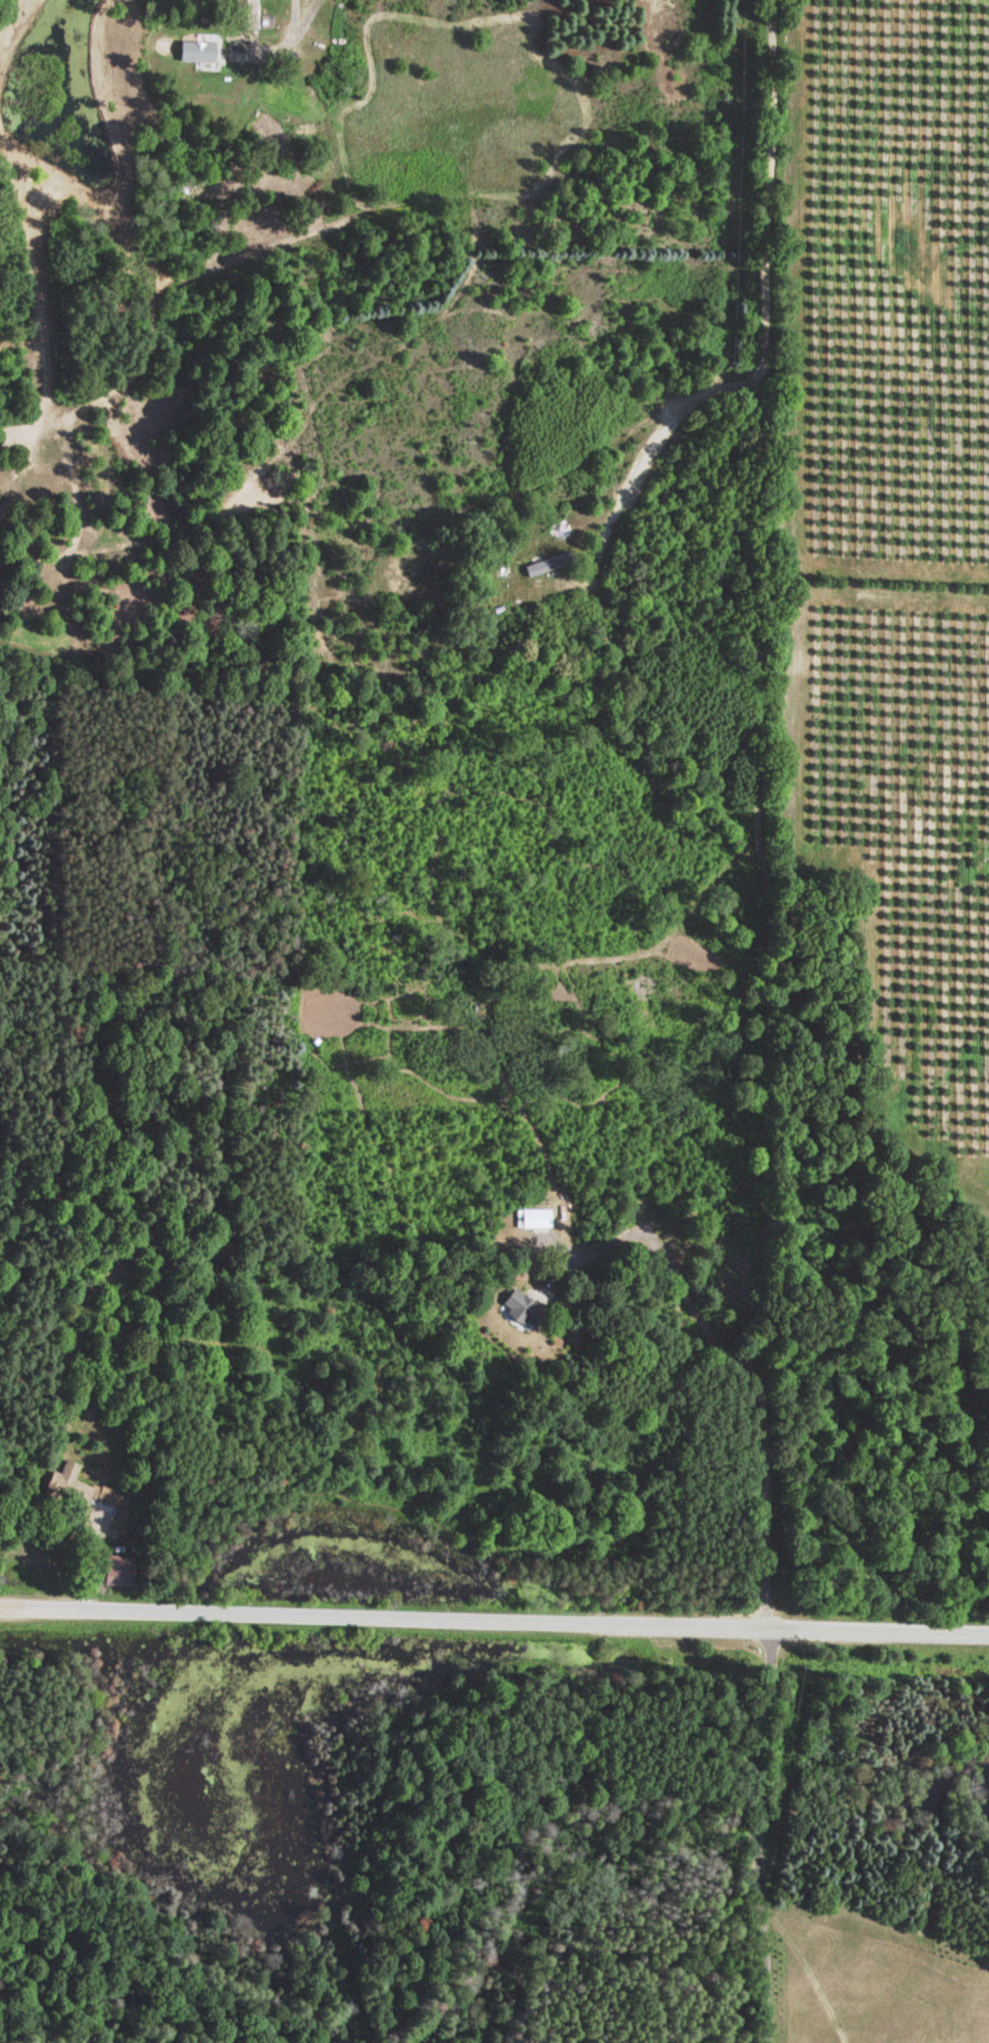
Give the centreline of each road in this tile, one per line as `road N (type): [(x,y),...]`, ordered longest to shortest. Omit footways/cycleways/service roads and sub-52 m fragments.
road 1 (residential): [(764,1628),(755,780),(767,0)]
road 2 (residential): [(988,1632),(0,1601)]

